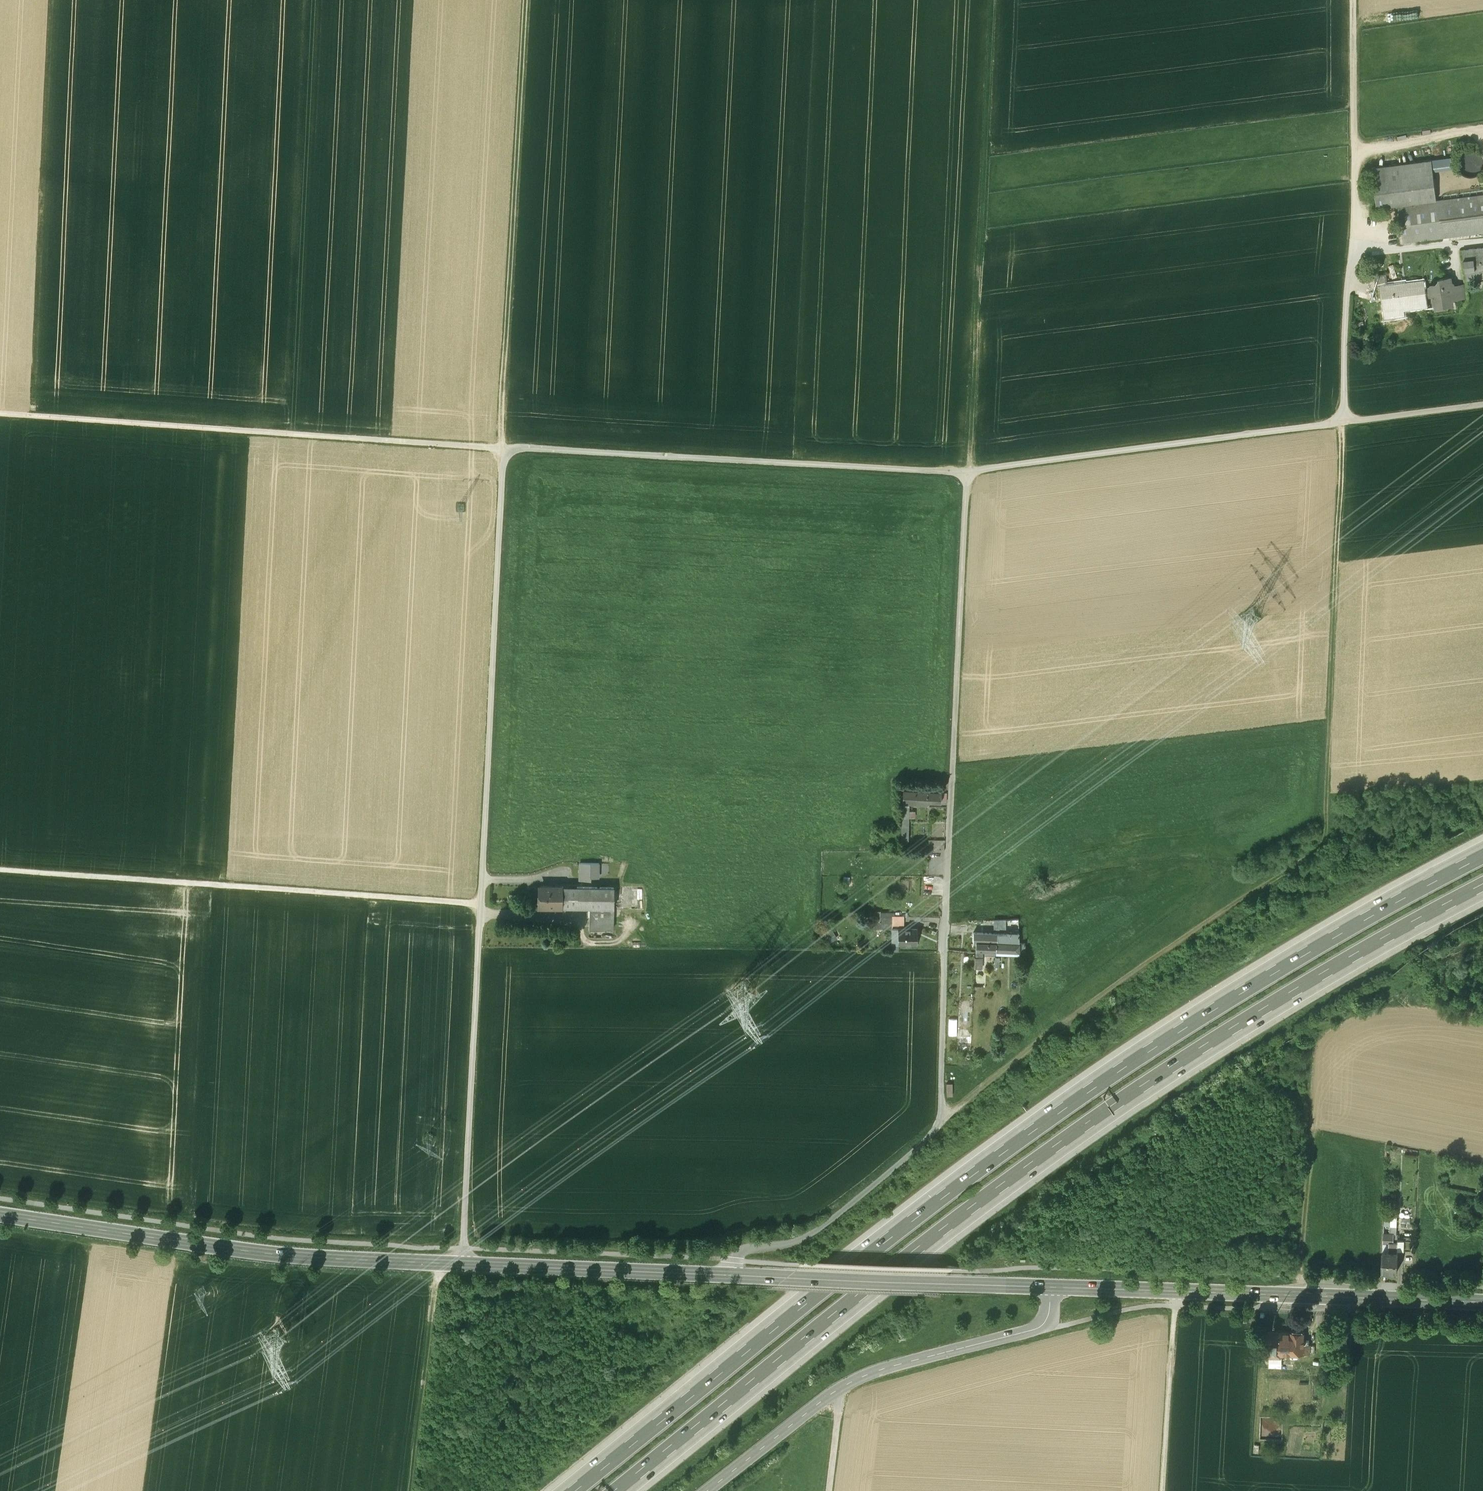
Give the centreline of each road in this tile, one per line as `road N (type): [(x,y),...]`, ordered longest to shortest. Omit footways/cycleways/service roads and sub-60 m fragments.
road 1 (track): [(1482,404),(969,475),(0,413)]
road 2 (motorway): [(1482,849),(1253,979),(1064,1102),(567,1490)]
road 3 (motorway): [(628,1490),(1089,1129),(1278,1007),(1482,891)]
road 4 (track): [(1344,422),(1323,842),(939,1124)]
road 5 (track): [(463,1264),(503,449)]
road 6 (secondary): [(686,1272),(276,1254),(0,1214)]
road 7 (track): [(480,905),(0,870)]
road 8 (track): [(991,0),(969,475)]
road 9 (track): [(527,0),(503,449)]
road 10 (secondary): [(1051,1286),(1482,1302)]
road 11 (unclassified): [(1051,1286),(1041,1326),(836,1387),(706,1490)]
road 12 (secondary): [(686,1272),(1051,1286)]
road 13 (track): [(1353,0),(1354,253)]
road 14 (track): [(1298,1295),(1309,1051)]
road 15 (track): [(1162,1490),(1175,1291)]
road 16 (track): [(1482,128),(1355,150)]

